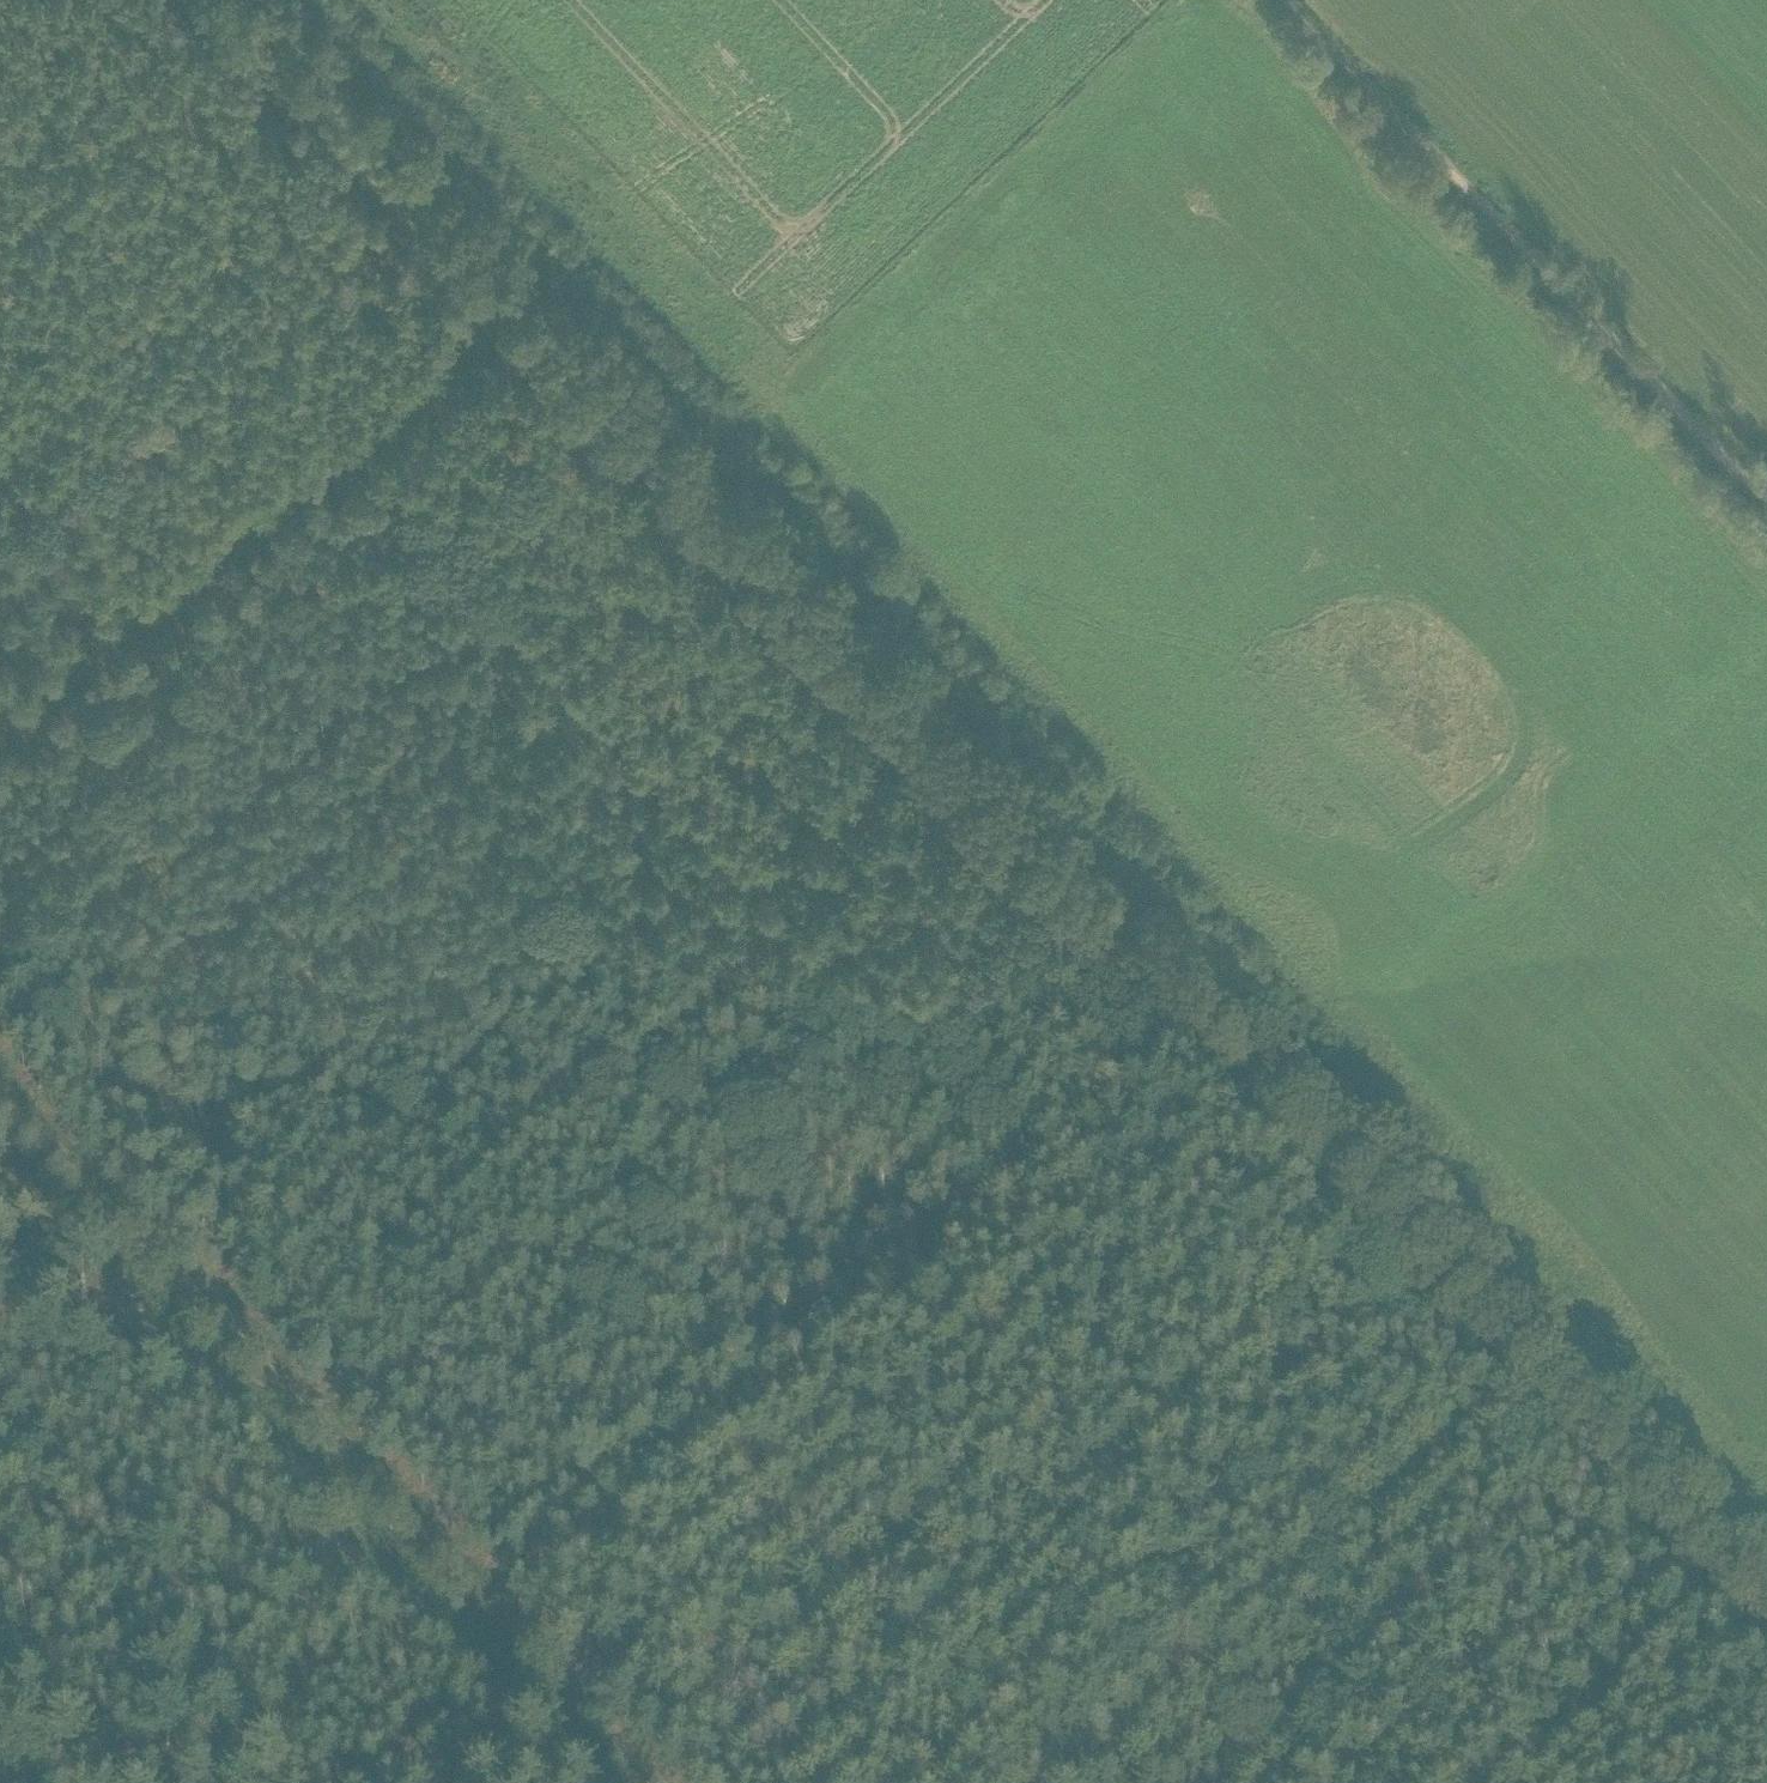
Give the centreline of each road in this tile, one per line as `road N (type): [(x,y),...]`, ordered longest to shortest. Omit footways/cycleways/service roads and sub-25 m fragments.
road 1 (track): [(641,1782),(0,1120)]
road 2 (track): [(1766,496),(1287,0)]

